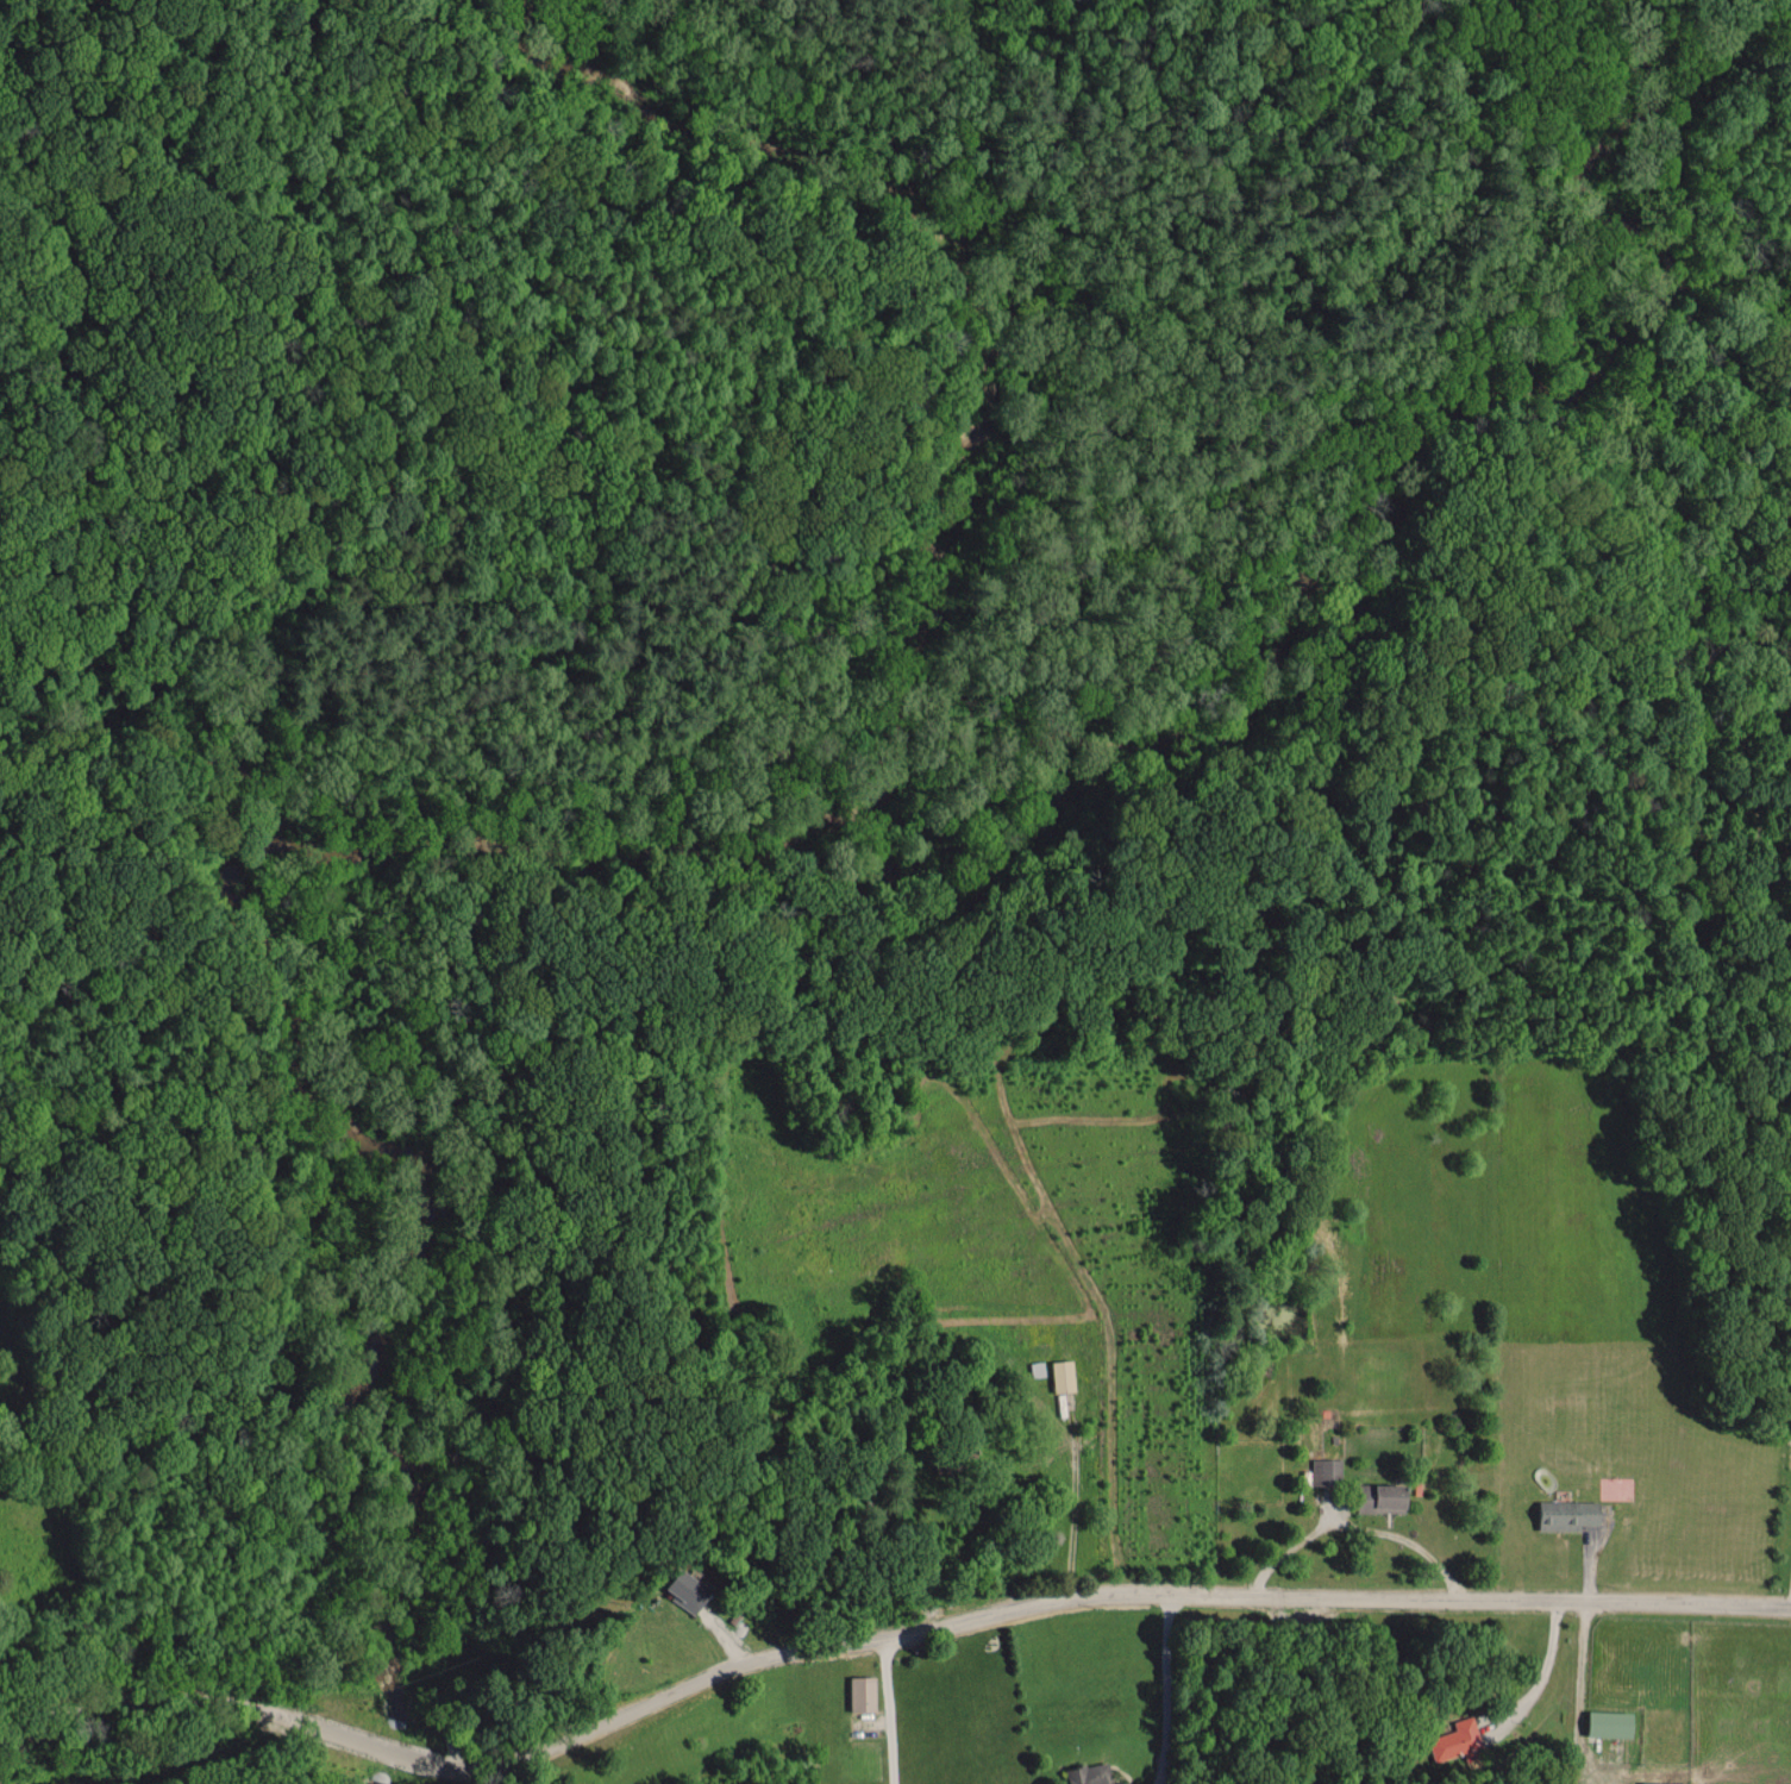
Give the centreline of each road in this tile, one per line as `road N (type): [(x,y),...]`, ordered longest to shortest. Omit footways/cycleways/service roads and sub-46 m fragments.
road 1 (residential): [(314,1728),(444,1763),(643,1684),(1073,1595),(1571,1596),(1790,1607)]
road 2 (residential): [(0,1722),(107,1692),(194,1692),(314,1728)]

